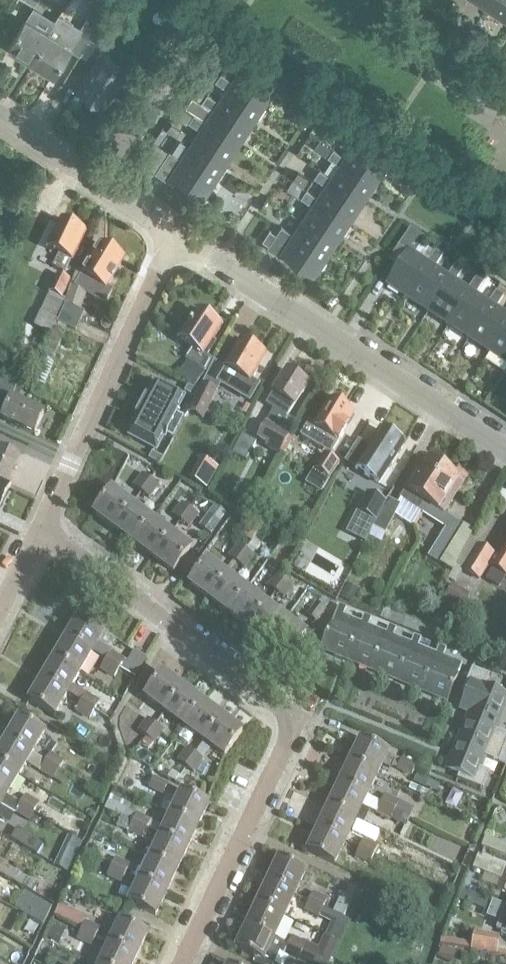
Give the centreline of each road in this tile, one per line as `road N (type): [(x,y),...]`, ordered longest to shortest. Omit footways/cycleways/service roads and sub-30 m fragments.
road 1 (residential): [(182,963),(285,752),(290,727),(272,701),(172,625),(41,539)]
road 2 (residential): [(505,451),(176,234)]
road 3 (residential): [(41,539),(176,234)]
road 4 (residential): [(214,0),(93,183)]

